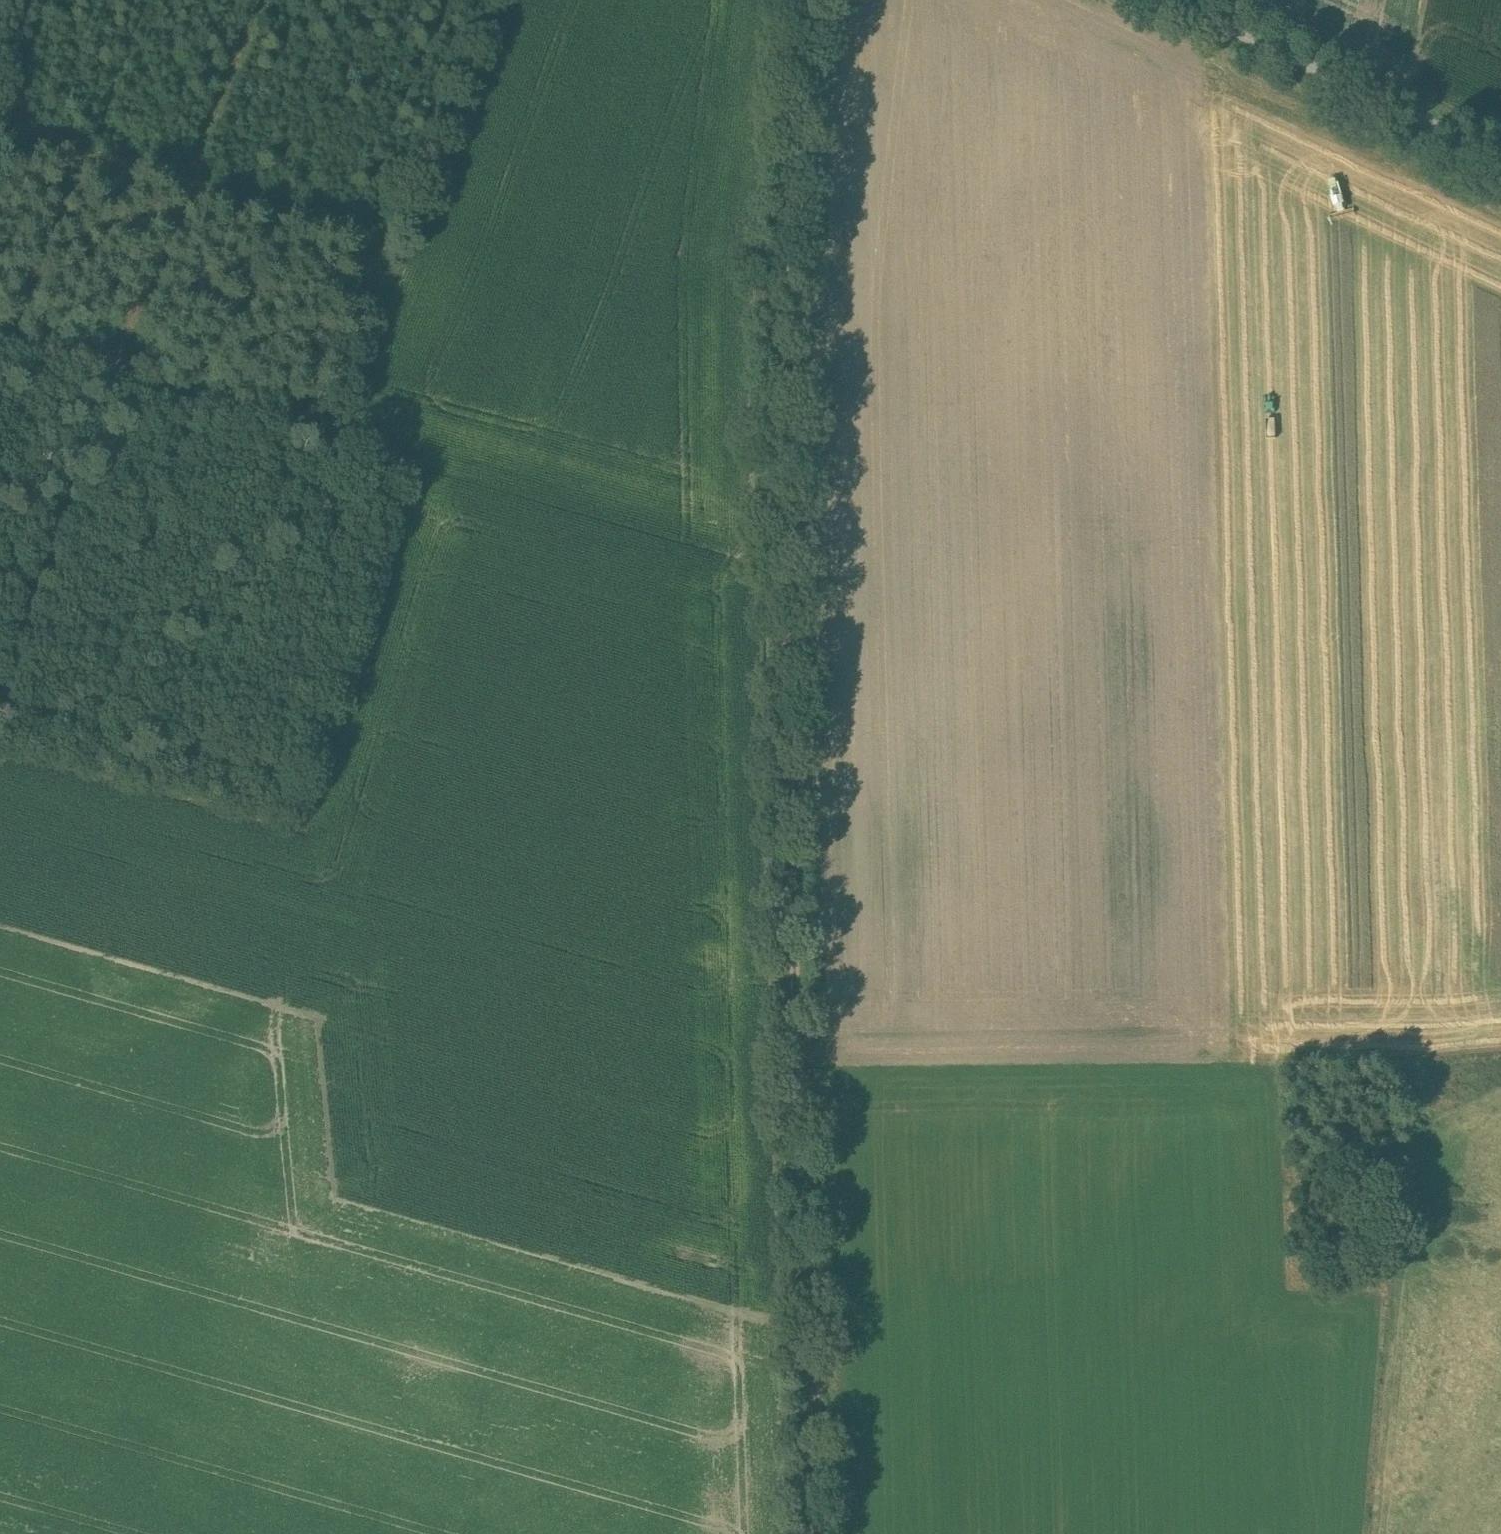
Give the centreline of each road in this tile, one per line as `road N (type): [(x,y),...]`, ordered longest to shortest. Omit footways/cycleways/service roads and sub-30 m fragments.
road 1 (track): [(813,0),(779,348),(818,1533)]
road 2 (track): [(1500,156),(1178,0)]

